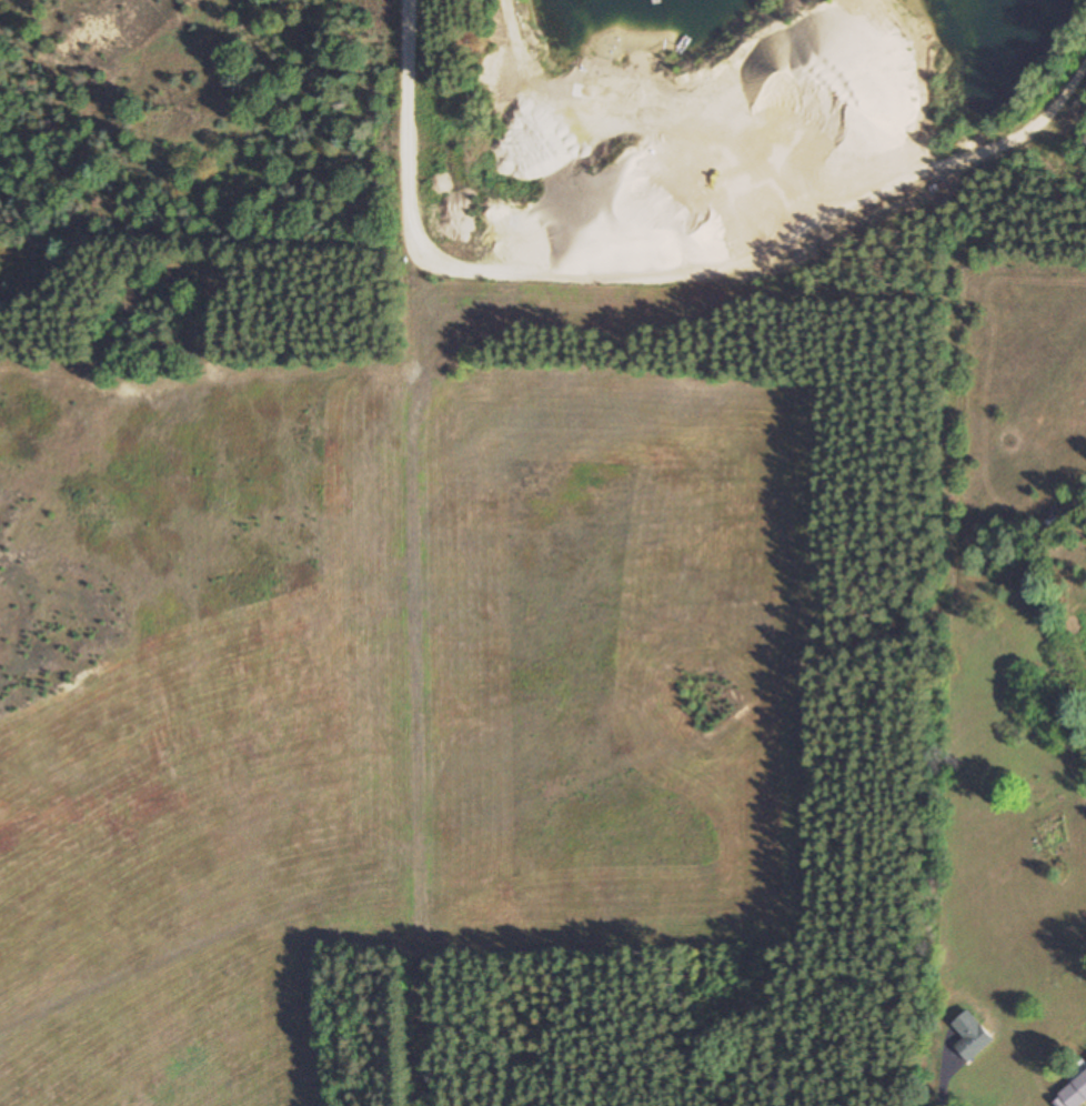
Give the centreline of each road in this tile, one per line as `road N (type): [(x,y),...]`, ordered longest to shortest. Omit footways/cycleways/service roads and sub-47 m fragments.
road 1 (residential): [(423,1105),(409,453),(409,0)]

